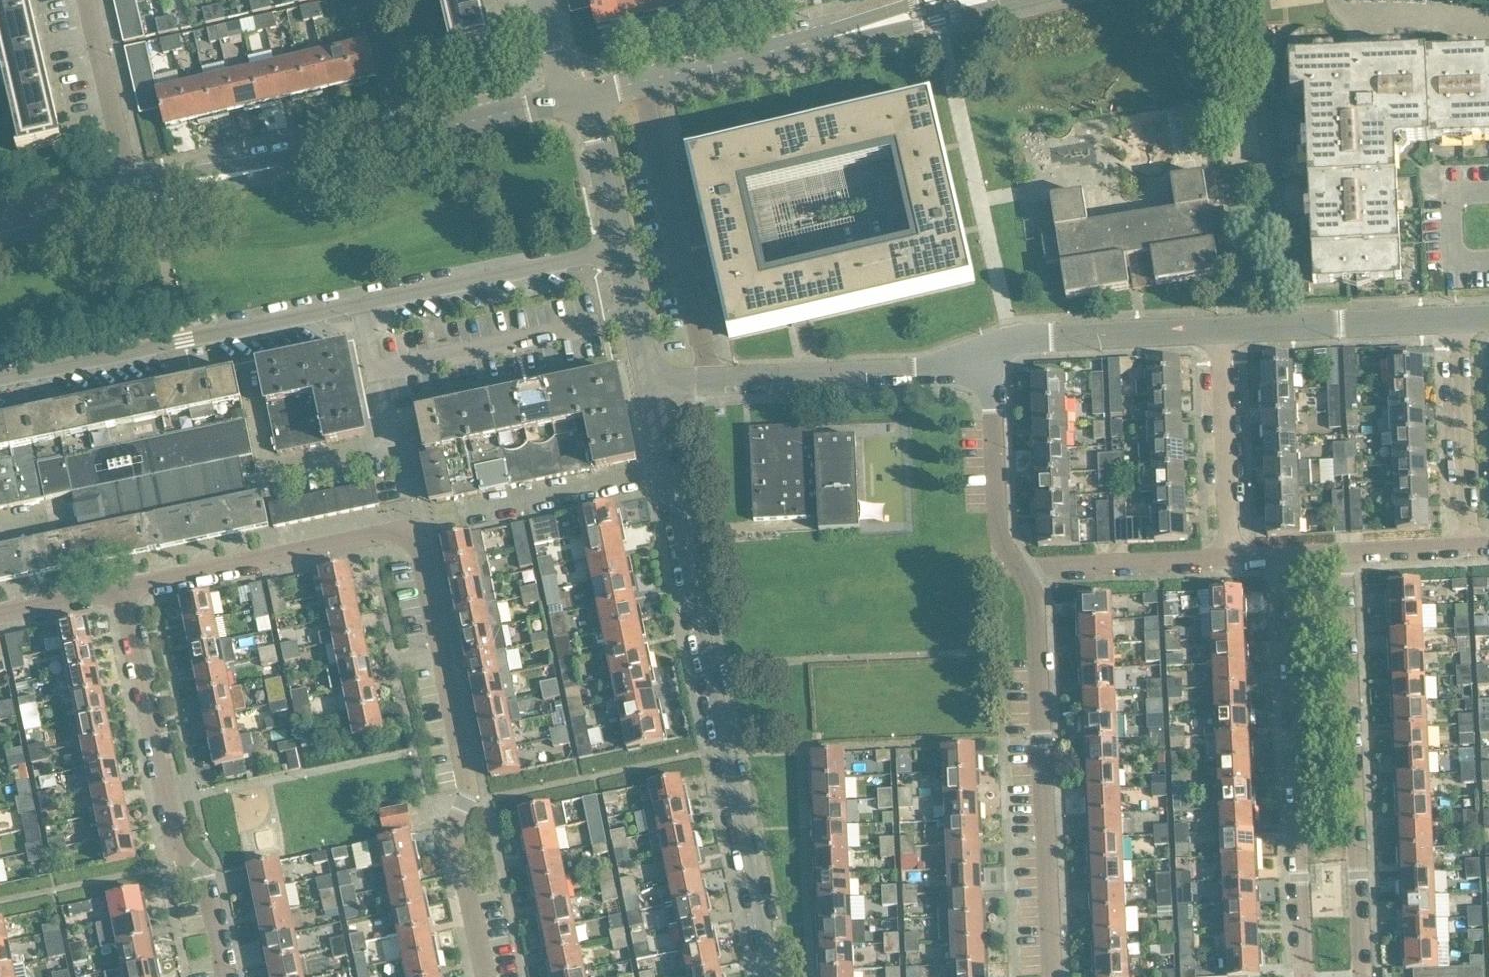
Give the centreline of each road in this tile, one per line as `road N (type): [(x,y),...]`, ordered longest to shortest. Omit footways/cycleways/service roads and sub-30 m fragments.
road 1 (residential): [(125,589),(397,530),(417,538),(468,786),(456,831),(486,976)]
road 2 (residential): [(0,378),(621,250)]
road 3 (residential): [(775,976),(668,472)]
road 4 (residential): [(137,200),(588,95)]
road 5 (residential): [(1371,976),(1353,553)]
road 6 (residential): [(1299,976),(1284,556)]
road 7 (residential): [(588,95),(993,0)]
road 8 (residential): [(1054,976),(1036,602),(1018,567)]
road 9 (residential): [(226,976),(203,876),(174,844),(125,589)]
road 10 (residential): [(649,385),(941,370),(992,351)]
road 11 (residential): [(1221,330),(1459,320)]
road 12 (residential): [(992,351),(1026,338),(1221,330)]
road 13 (residential): [(1232,558),(1221,330)]
road 14 (residential): [(1469,548),(1459,320)]
road 15 (residential): [(1018,567),(998,532),(992,351)]
road 16 (residential): [(458,517),(668,472)]
road 17 (residential): [(1018,567),(1232,558)]
road 18 (residential): [(137,200),(88,0)]
road 19 (residential): [(621,250),(588,95)]
road 20 (residential): [(0,232),(137,200)]
road 21 (residential): [(649,385),(621,250)]
road 22 (residential): [(0,614),(125,589)]

